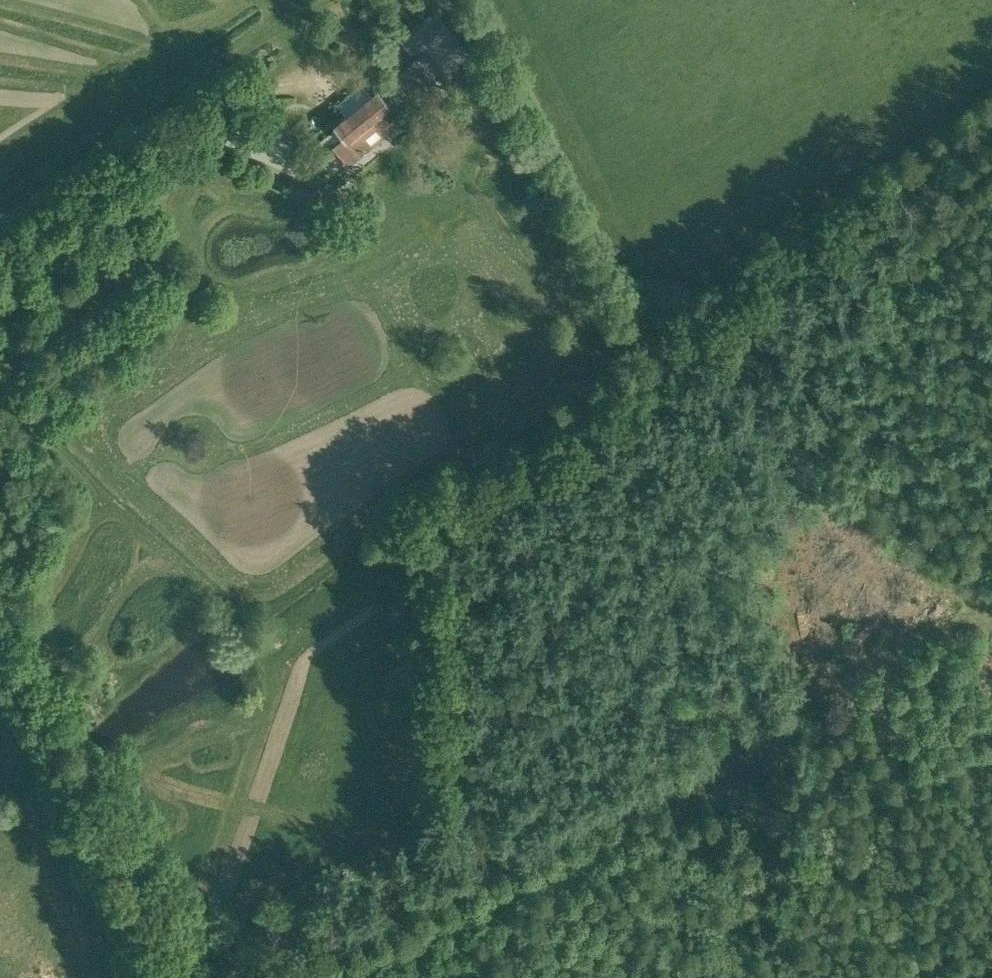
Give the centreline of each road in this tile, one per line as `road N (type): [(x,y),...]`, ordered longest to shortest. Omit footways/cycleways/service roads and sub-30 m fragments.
road 1 (track): [(218,977),(820,689),(991,772)]

